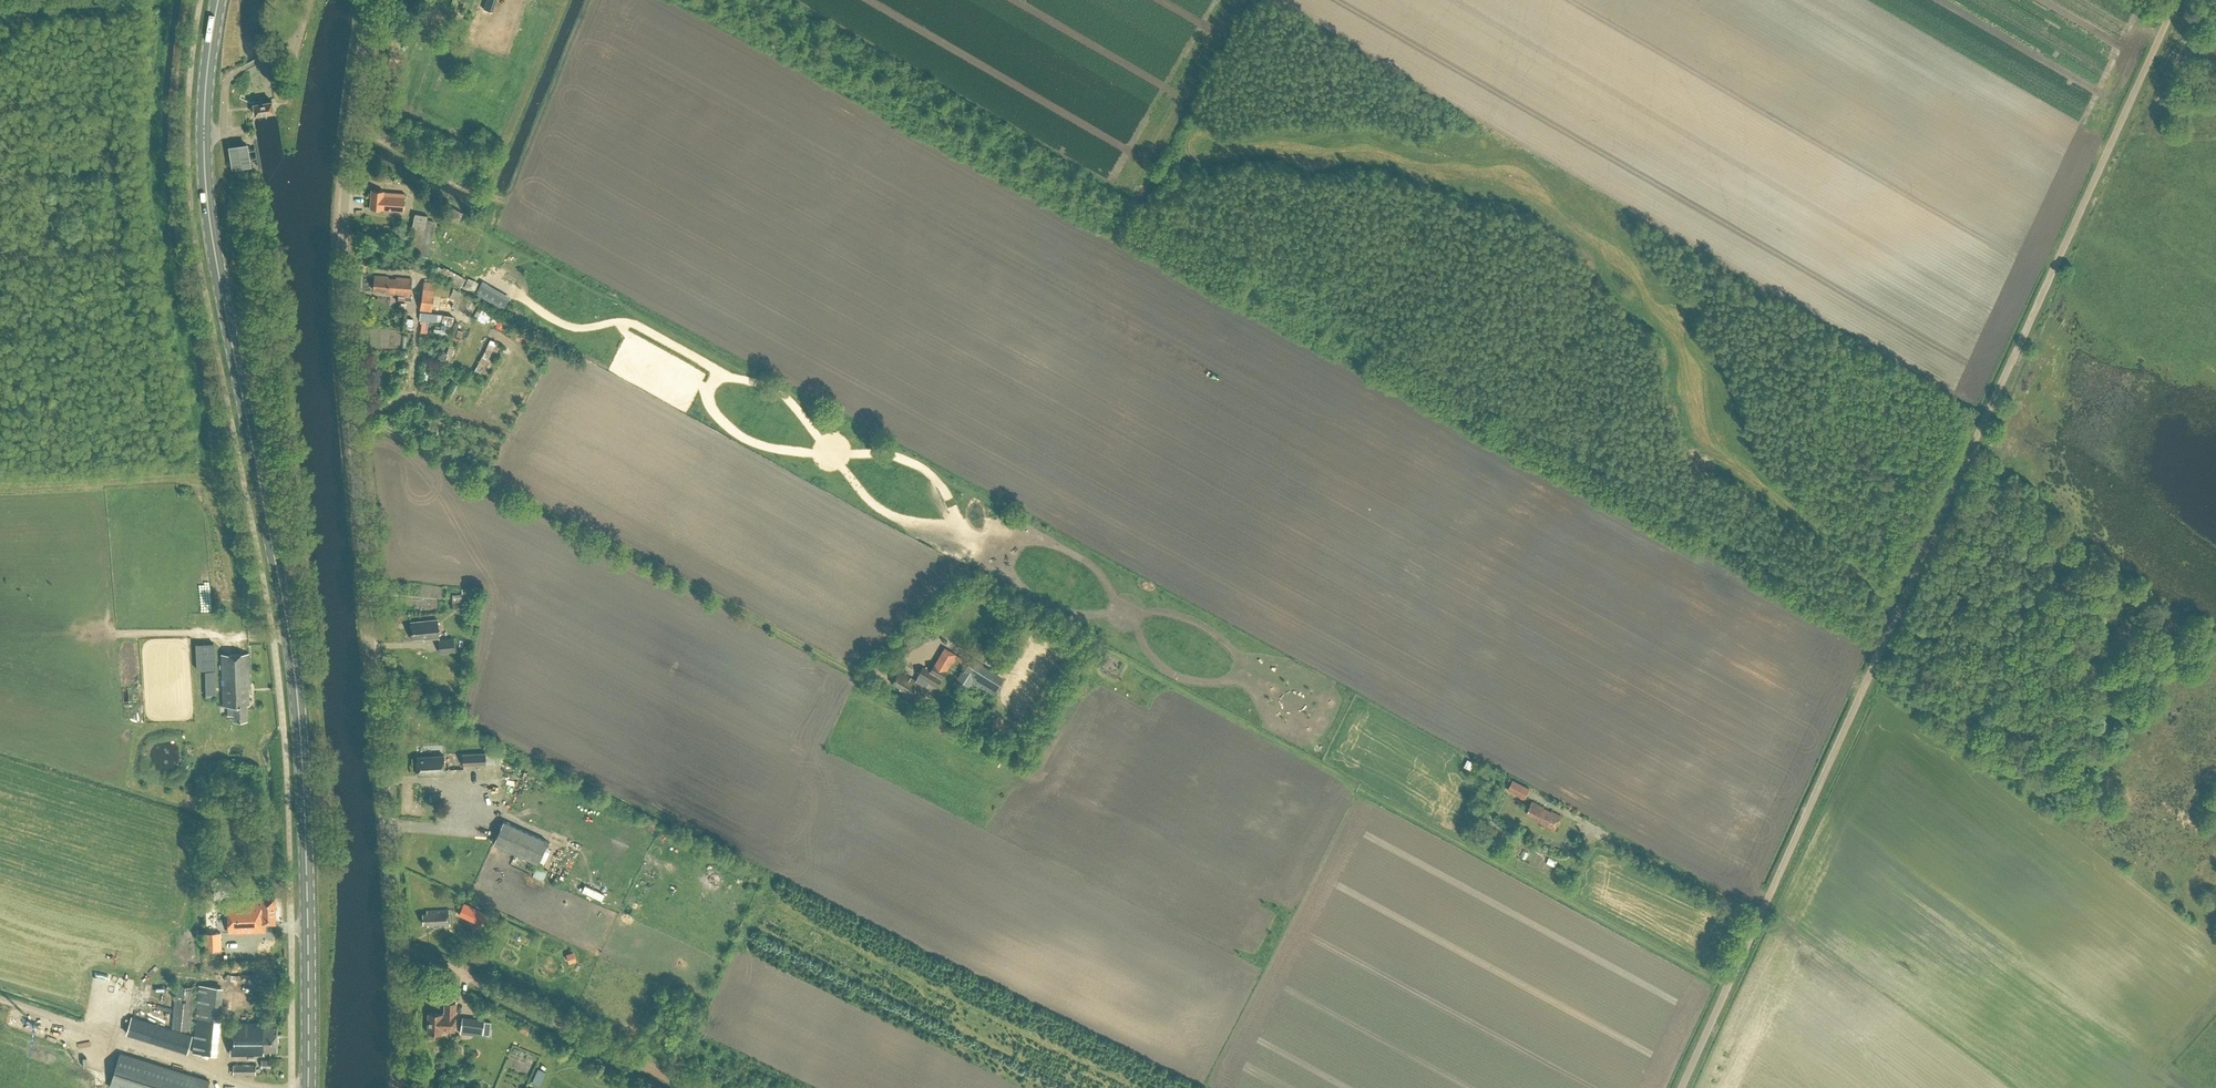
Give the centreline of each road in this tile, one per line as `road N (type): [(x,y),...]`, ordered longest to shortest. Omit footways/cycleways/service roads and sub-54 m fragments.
road 1 (unclassified): [(1680,1087),(2176,0)]
road 2 (primary): [(308,1087),(299,717),(205,185),(217,0)]
road 3 (unclassified): [(397,1087),(395,950),(341,268),(349,144),(374,0)]
road 4 (track): [(395,950),(465,973),(699,1087)]
road 5 (track): [(260,478),(0,488)]
road 6 (track): [(498,201),(352,128)]

